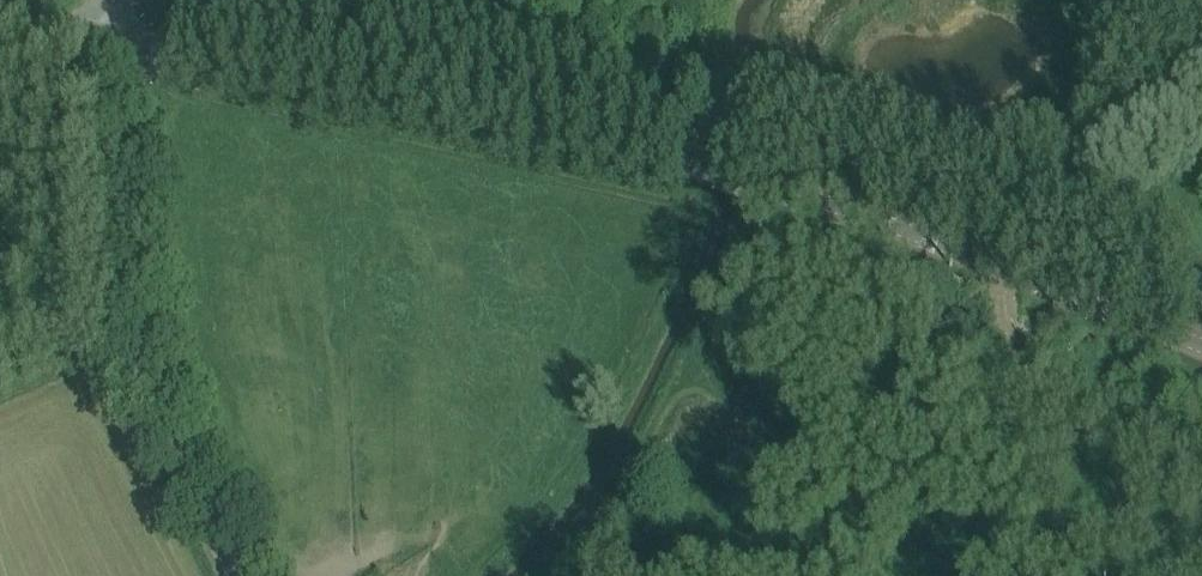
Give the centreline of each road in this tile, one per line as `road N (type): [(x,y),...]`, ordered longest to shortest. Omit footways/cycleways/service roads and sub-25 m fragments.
road 1 (tertiary): [(1201,345),(755,180),(127,41)]
road 2 (tertiary): [(231,575),(122,354),(115,306),(127,41)]
road 3 (track): [(1032,277),(1201,94)]
road 4 (track): [(1032,277),(1023,408)]

